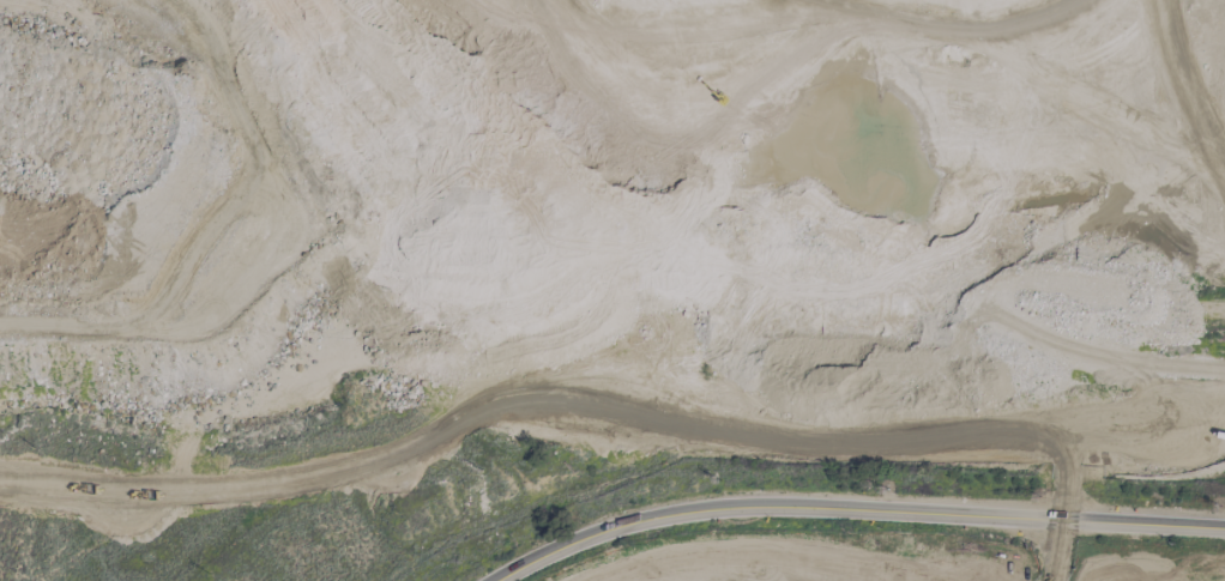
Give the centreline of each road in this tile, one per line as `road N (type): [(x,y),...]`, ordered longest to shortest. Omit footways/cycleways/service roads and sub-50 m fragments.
road 1 (secondary): [(1224,529),(714,509),(593,535),(499,580)]

